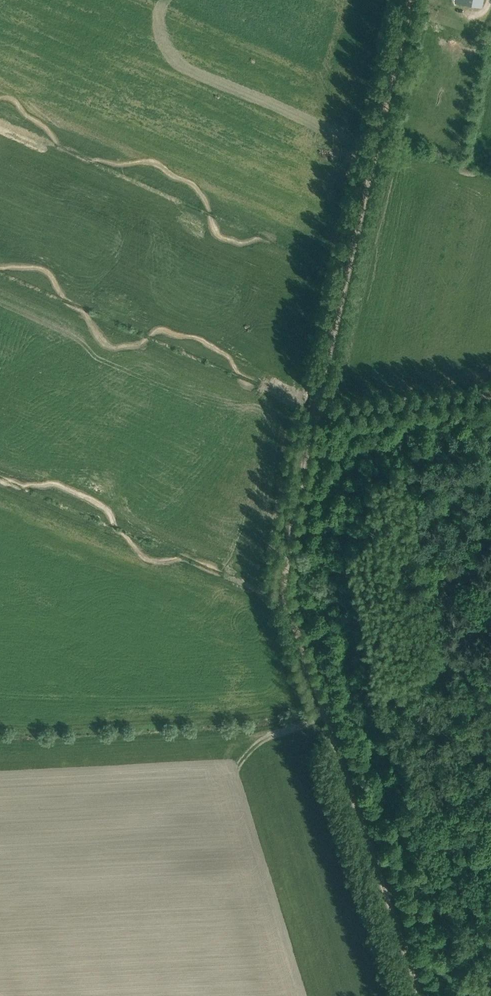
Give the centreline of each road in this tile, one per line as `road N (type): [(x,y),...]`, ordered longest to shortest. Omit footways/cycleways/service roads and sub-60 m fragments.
road 1 (track): [(409,0),(302,460),(287,566),(315,679),(423,995)]
road 2 (track): [(490,396),(312,415)]

